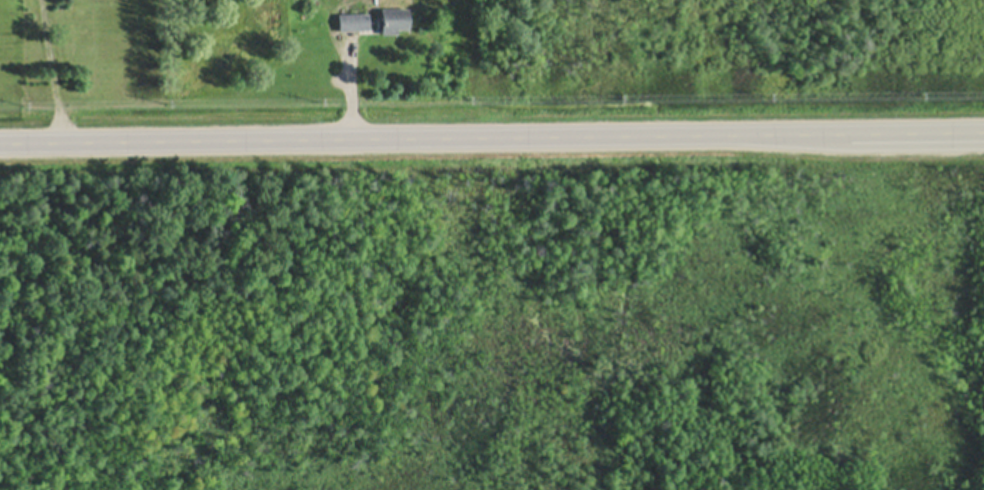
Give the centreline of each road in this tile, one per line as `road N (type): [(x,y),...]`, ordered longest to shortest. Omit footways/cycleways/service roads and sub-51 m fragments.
road 1 (primary): [(0,145),(983,133)]

